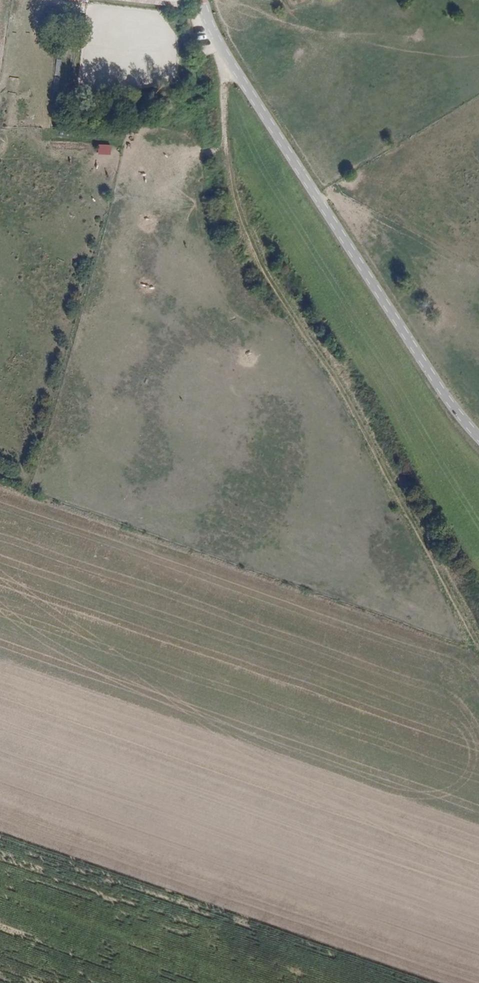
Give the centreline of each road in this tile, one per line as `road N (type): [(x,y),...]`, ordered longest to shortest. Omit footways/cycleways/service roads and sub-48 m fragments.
road 1 (track): [(478,647),(354,415),(258,263),(223,140),(221,48)]
road 2 (tertiary): [(200,0),(211,32),(399,327),(478,436)]

